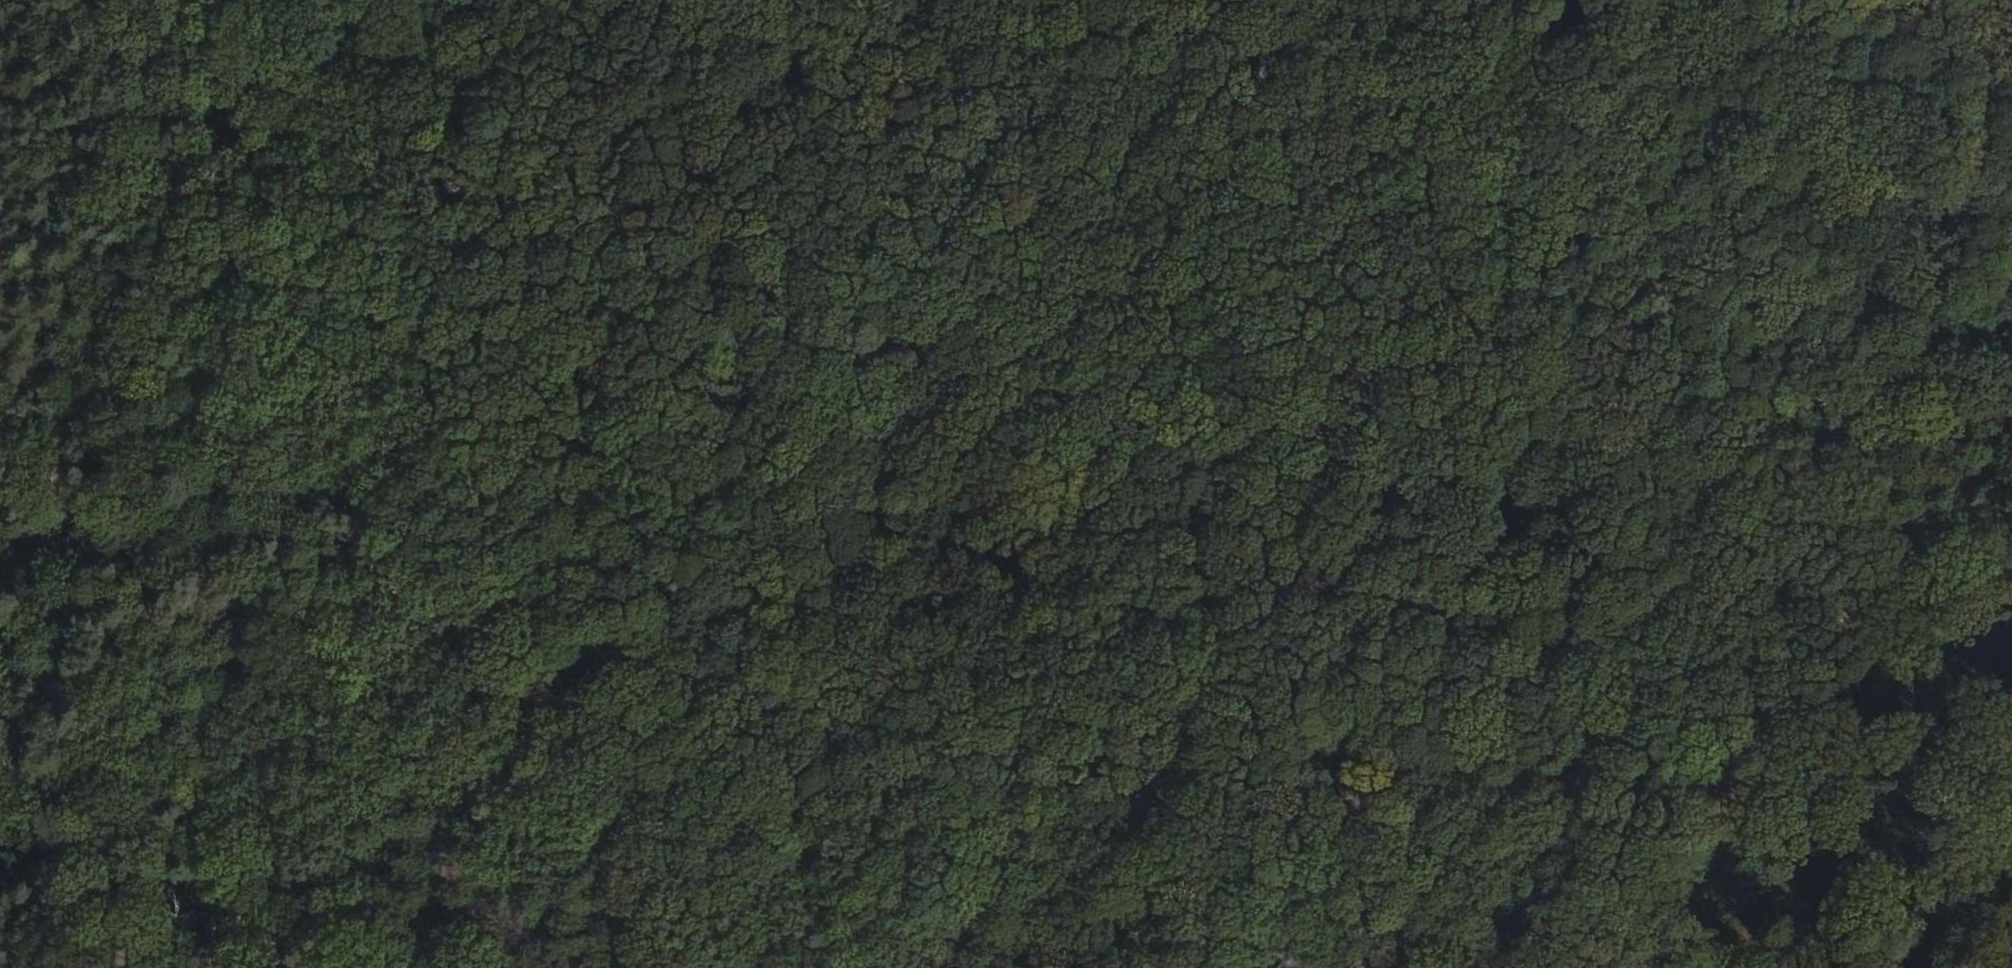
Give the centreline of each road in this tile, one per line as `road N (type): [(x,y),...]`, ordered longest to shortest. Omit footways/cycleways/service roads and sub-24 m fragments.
road 1 (track): [(945,0),(0,405)]
road 2 (track): [(2011,510),(1951,485),(1562,216)]
road 3 (track): [(1562,216),(1503,183),(1441,95),(1393,0)]

